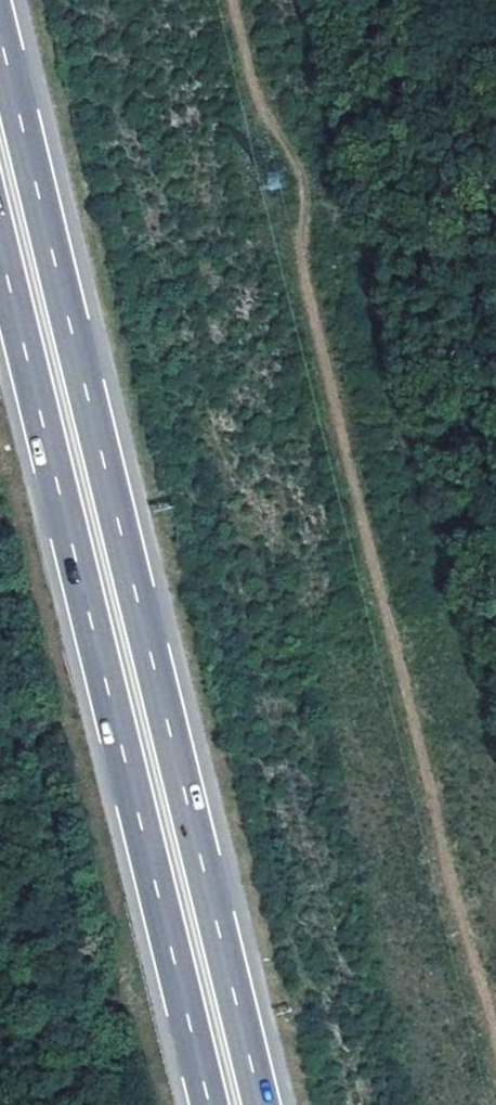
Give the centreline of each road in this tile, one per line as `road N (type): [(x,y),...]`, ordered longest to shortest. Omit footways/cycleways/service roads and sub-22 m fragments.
road 1 (motorway): [(261,1104),(0,35)]
road 2 (motorway): [(0,248),(210,1104)]

